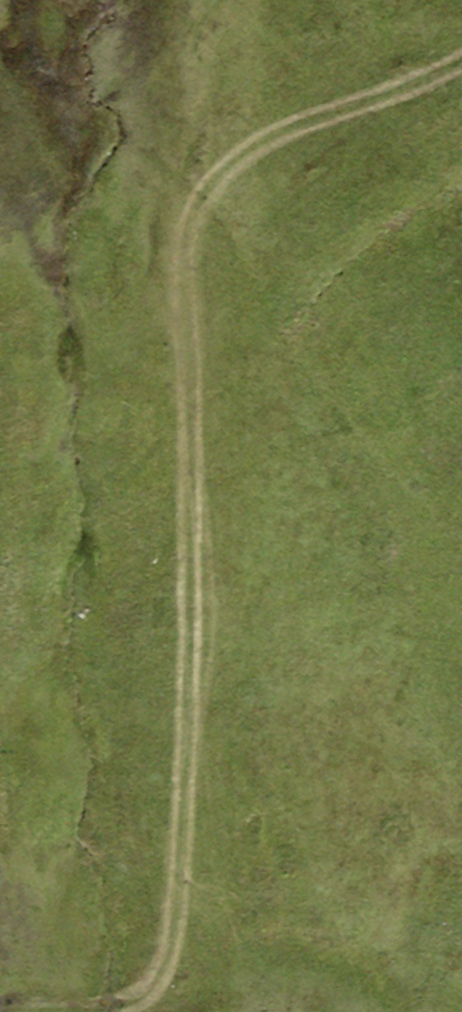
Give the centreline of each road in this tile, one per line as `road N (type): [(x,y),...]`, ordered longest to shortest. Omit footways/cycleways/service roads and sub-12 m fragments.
road 1 (track): [(186,182),(183,979)]
road 2 (track): [(186,182),(461,51)]
road 3 (track): [(183,979),(299,976),(365,1011)]
road 4 (track): [(183,979),(0,1005)]

